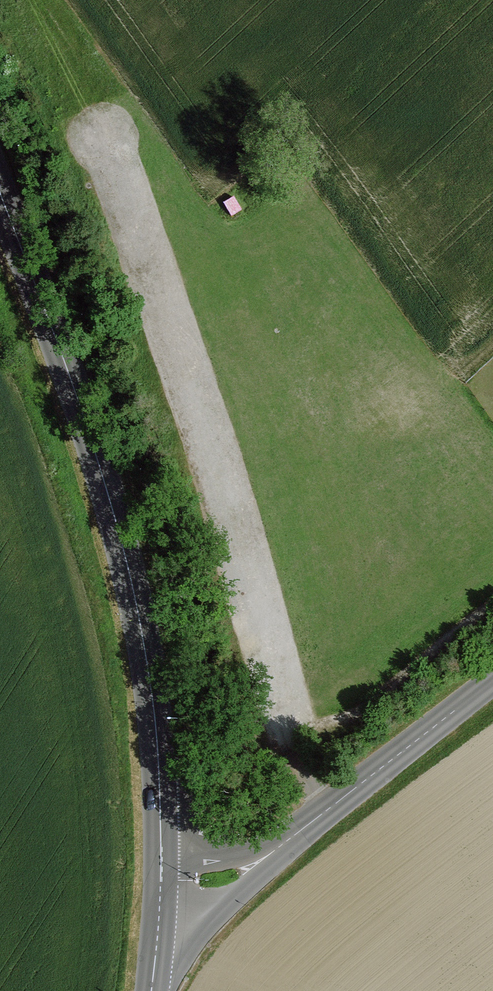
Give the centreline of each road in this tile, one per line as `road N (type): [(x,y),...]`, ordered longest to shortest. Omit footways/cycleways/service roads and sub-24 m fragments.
road 1 (track): [(107,141),(231,508),(299,755),(325,812)]
road 2 (secondary): [(161,877),(149,682),(127,560),(68,371),(0,195)]
road 3 (tertiary): [(492,679),(238,873),(161,877)]

